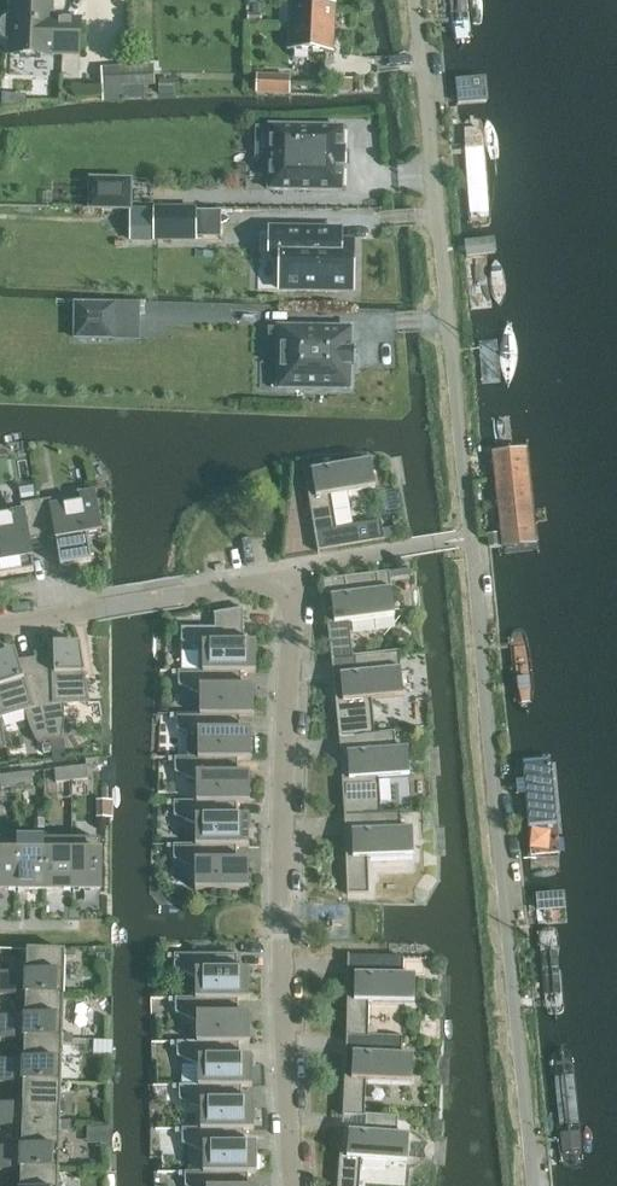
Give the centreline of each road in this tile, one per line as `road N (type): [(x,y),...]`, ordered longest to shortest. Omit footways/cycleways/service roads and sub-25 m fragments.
road 1 (unclassified): [(534,1185),(412,0)]
road 2 (residential): [(190,594),(293,577),(283,852),(296,1185)]
road 3 (residential): [(190,594),(0,626)]

